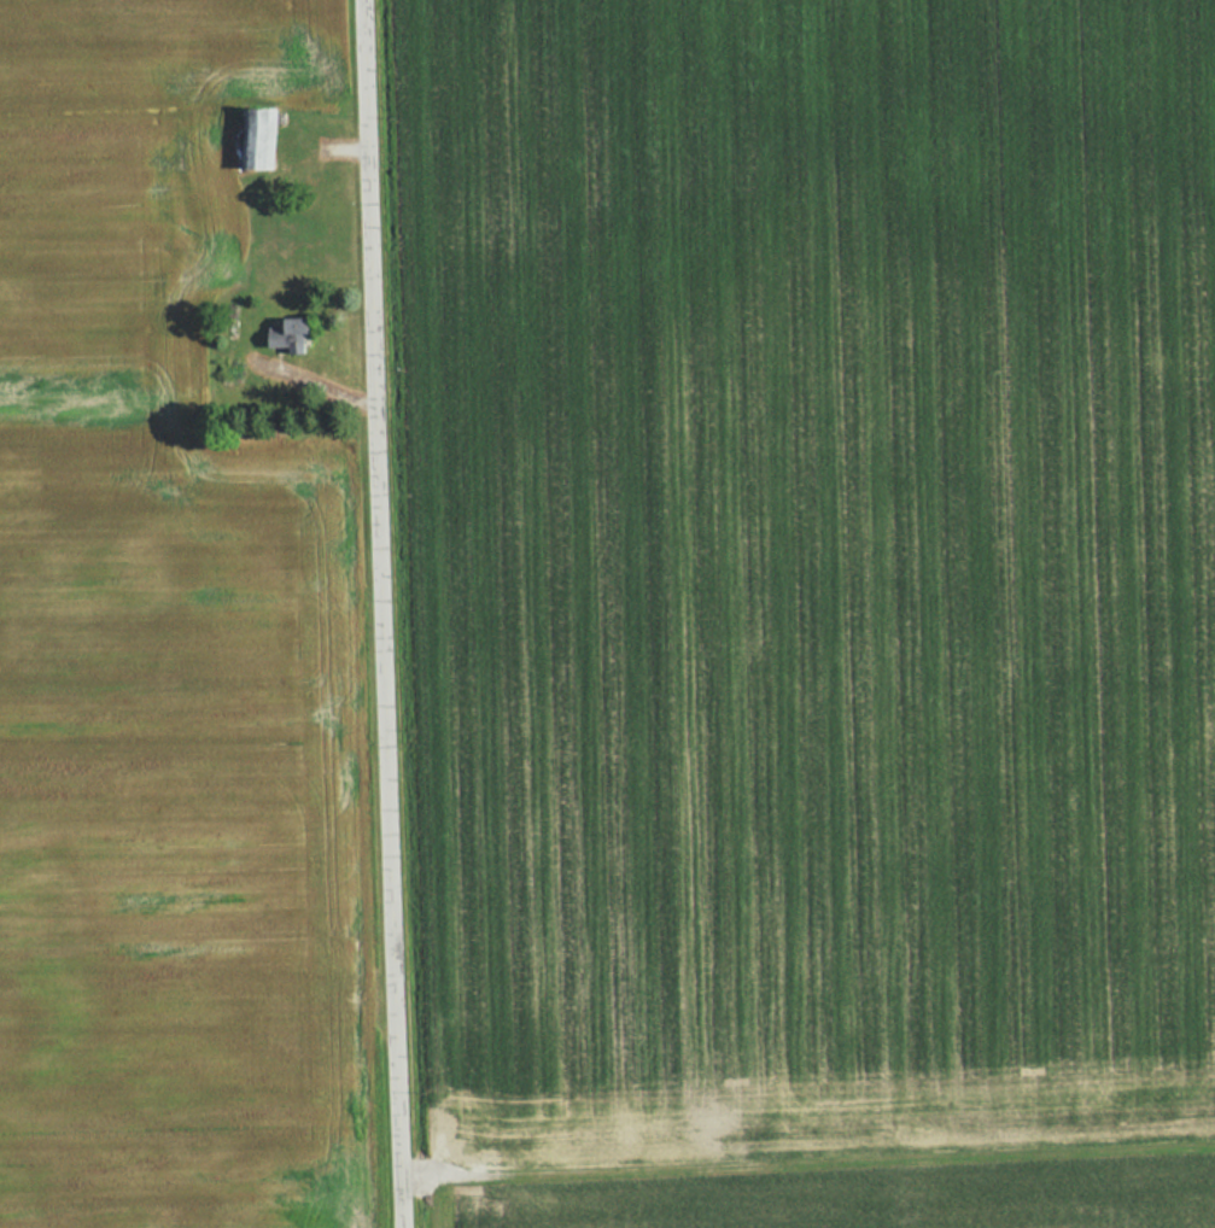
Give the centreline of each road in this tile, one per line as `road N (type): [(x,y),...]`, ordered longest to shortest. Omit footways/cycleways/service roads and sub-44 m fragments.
road 1 (tertiary): [(396,1227),(352,0)]

